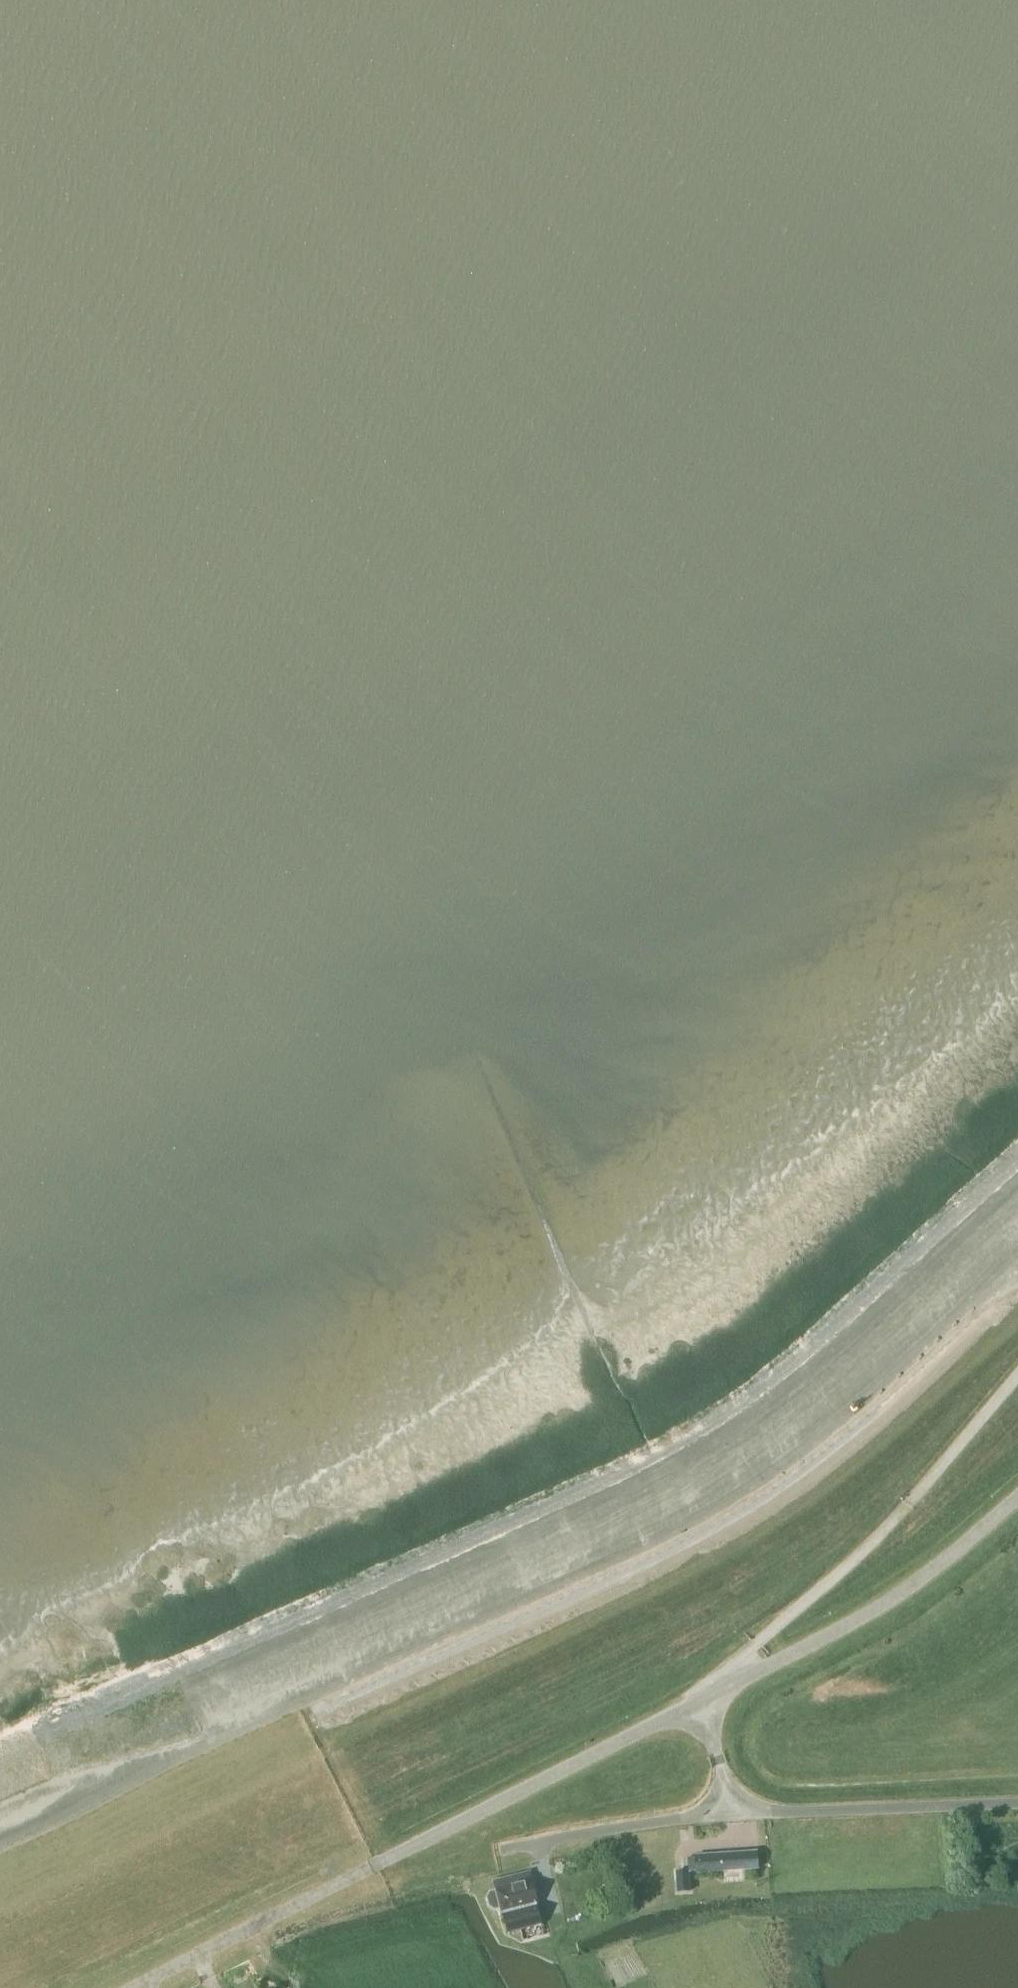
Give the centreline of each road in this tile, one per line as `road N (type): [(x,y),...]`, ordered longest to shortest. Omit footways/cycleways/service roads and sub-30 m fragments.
road 1 (unclassified): [(128,1987),(703,1703)]
road 2 (unclassified): [(703,1703),(735,1662),(875,1544),(1017,1377)]
road 3 (unclassified): [(703,1703),(882,1608),(1017,1498)]
road 4 (unclassified): [(731,1813),(1017,1801)]
road 5 (unclassified): [(505,1847),(731,1813)]

